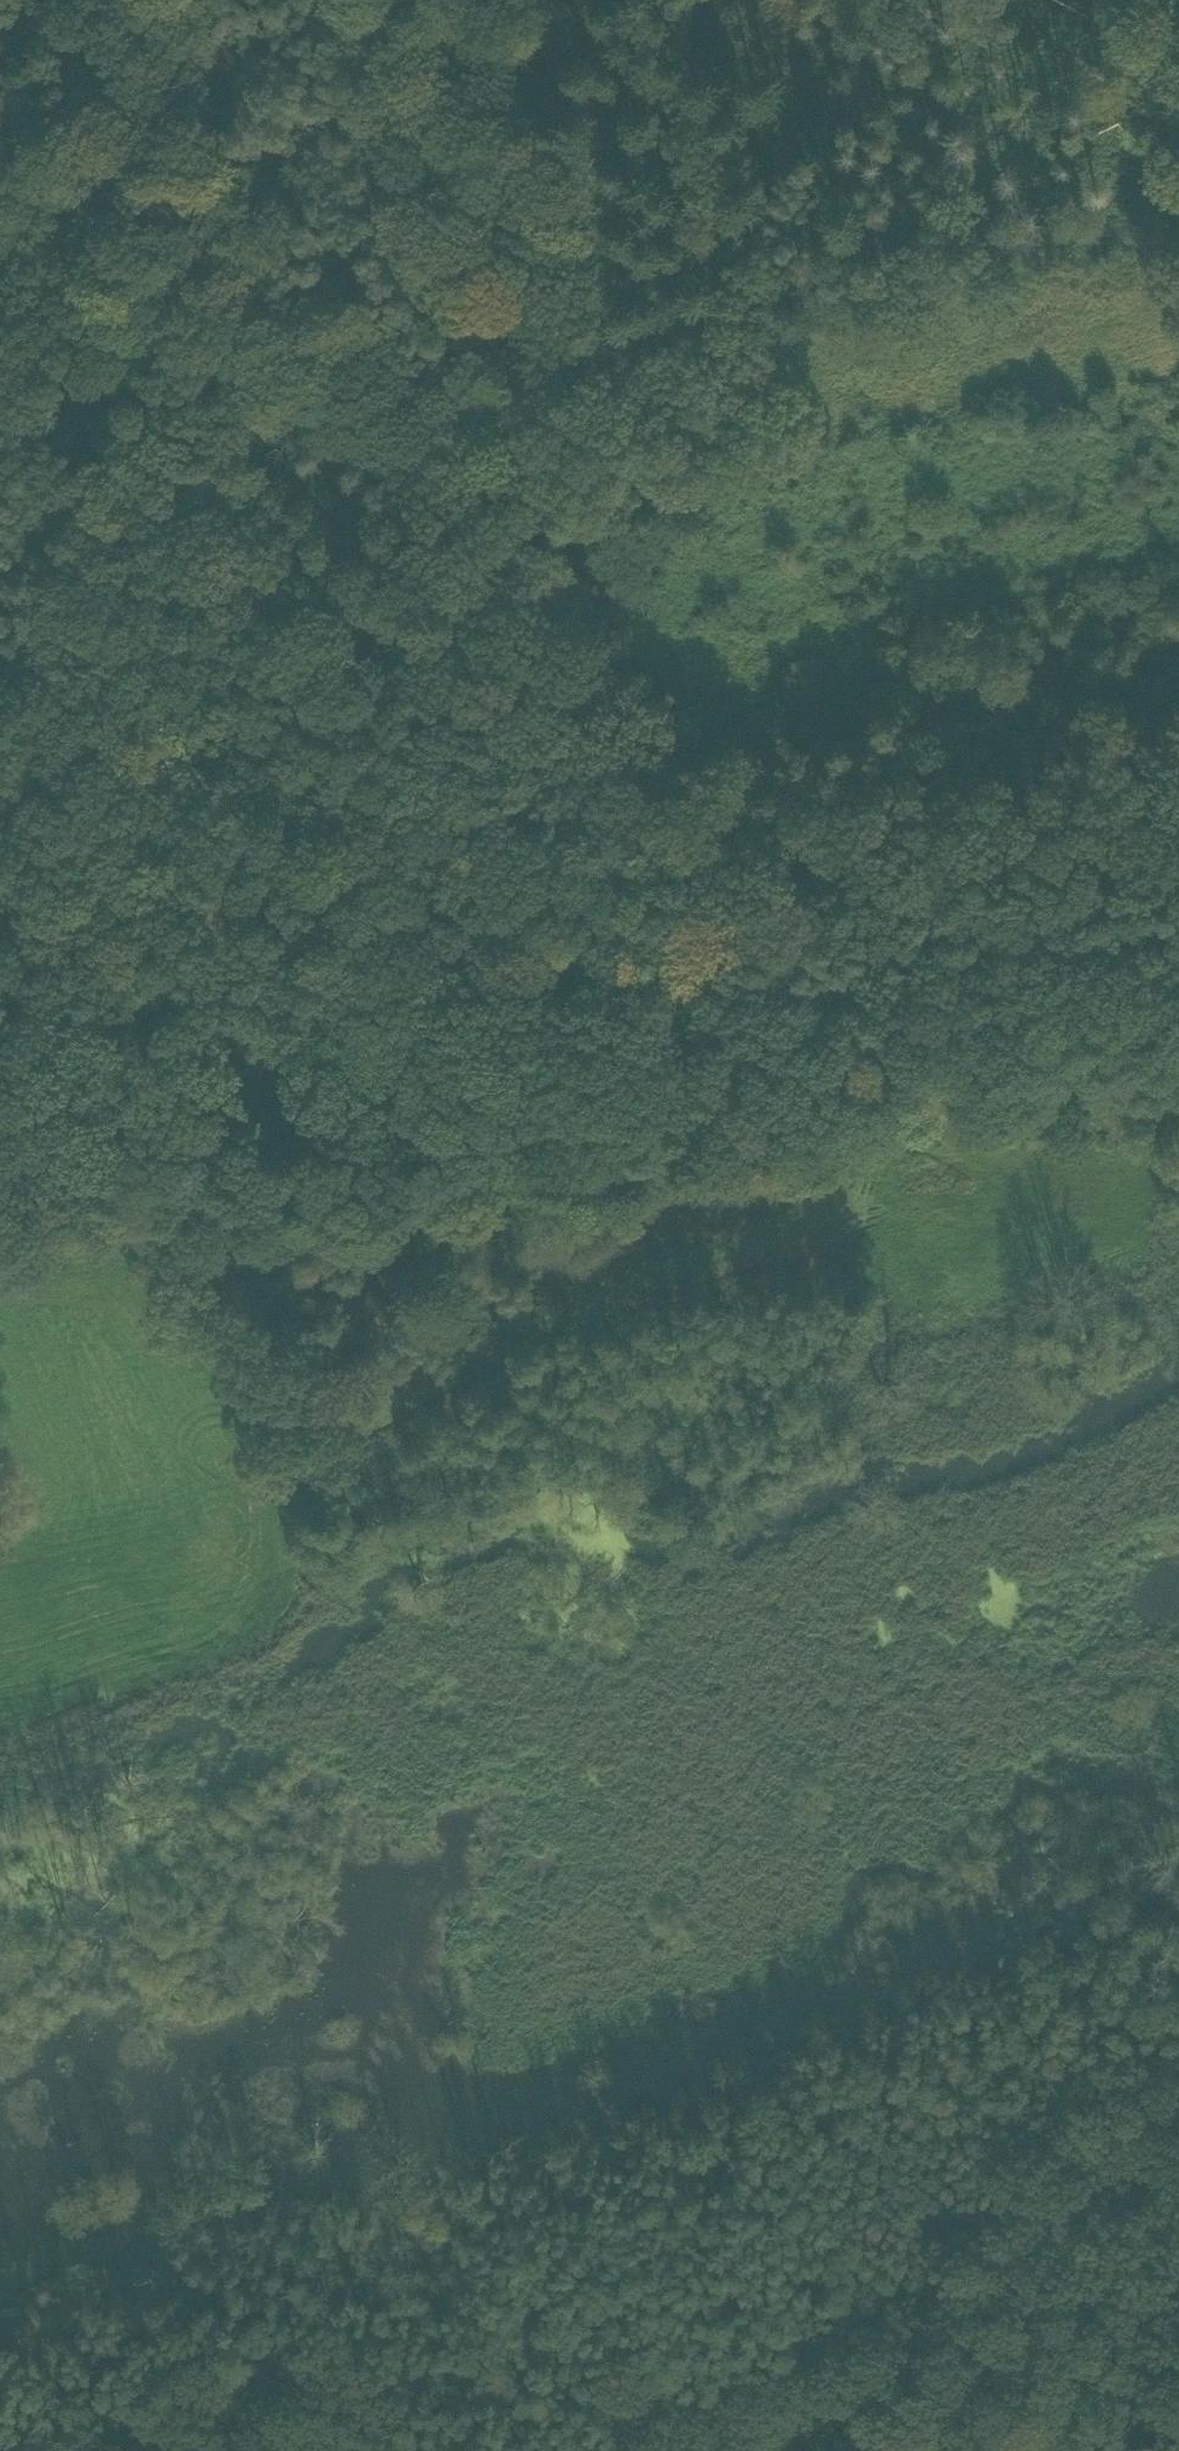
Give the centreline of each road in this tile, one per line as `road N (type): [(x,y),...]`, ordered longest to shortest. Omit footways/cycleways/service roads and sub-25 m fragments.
road 1 (unclassified): [(0,1102),(1178,1000)]

